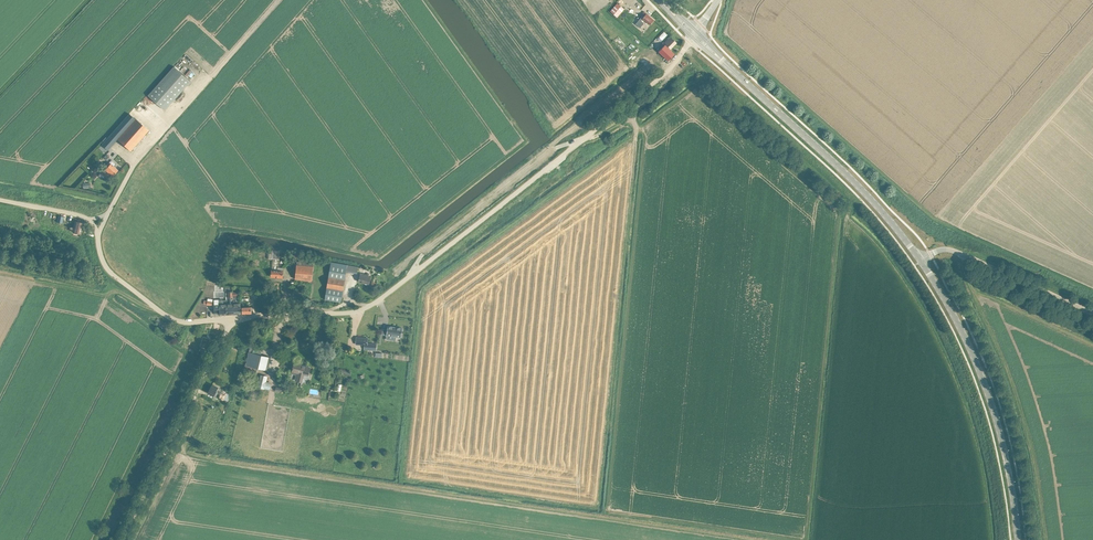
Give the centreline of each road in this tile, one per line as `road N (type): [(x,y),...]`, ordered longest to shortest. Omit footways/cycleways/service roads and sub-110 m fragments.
road 1 (unclassified): [(232,321),(340,314),(374,303),(663,74),(691,36)]
road 2 (secondary): [(1018,539),(978,370),(920,261)]
road 3 (unclassified): [(232,321),(185,323),(163,315),(108,272),(90,222),(0,201)]
road 4 (secondary): [(920,261),(839,168),(721,59)]
road 5 (unclassified): [(123,539),(232,321)]
road 6 (unclassified): [(920,261),(947,252),(1092,317)]

